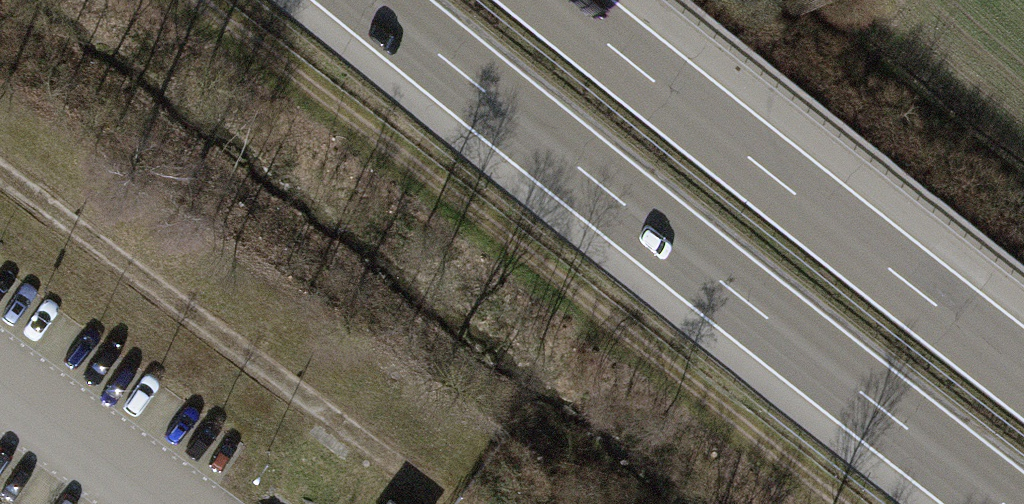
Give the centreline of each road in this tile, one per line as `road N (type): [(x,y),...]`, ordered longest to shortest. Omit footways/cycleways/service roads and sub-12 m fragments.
road 1 (motorway): [(367,0),(999,503)]
road 2 (motorway): [(1023,368),(561,0)]
road 3 (track): [(457,503),(0,173)]

